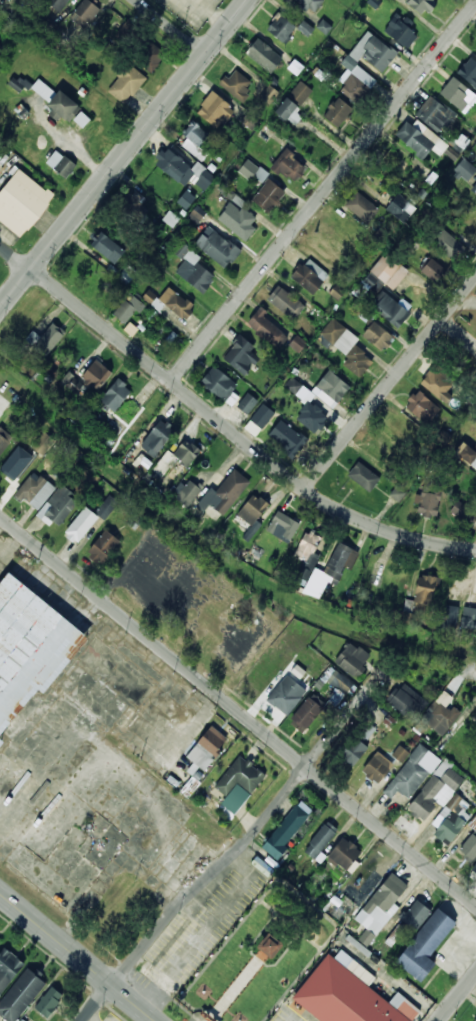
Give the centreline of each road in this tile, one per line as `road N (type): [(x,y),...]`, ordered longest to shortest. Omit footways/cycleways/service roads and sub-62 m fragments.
road 1 (residential): [(475,906),(0,517)]
road 2 (residential): [(475,550),(394,535),(301,490),(0,251)]
road 3 (residential): [(168,383),(475,5)]
road 4 (residential): [(84,1020),(182,901),(246,843),(383,672)]
road 5 (secondary): [(250,0),(0,304)]
road 6 (residential): [(301,490),(475,278)]
road 7 (secondary): [(155,1020),(0,895)]

